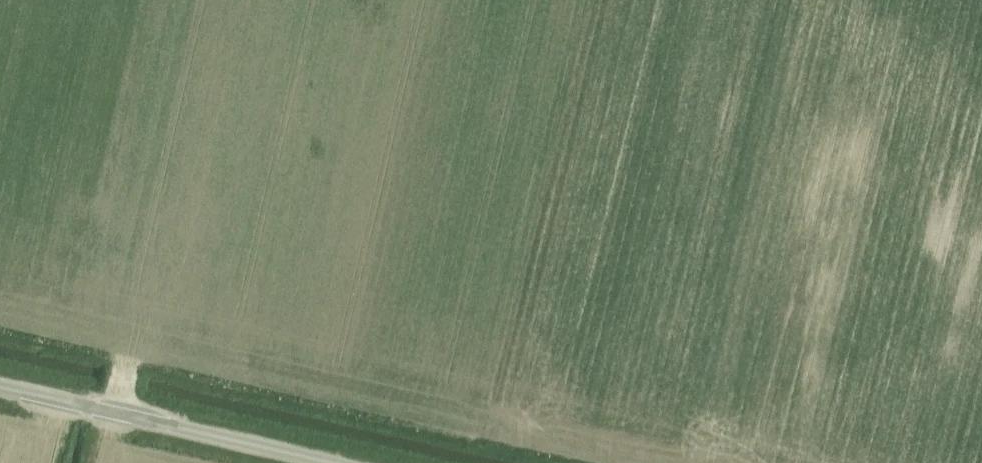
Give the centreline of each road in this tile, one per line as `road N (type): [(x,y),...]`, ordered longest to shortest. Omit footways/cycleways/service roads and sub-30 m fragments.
road 1 (unclassified): [(336,462),(0,386)]

